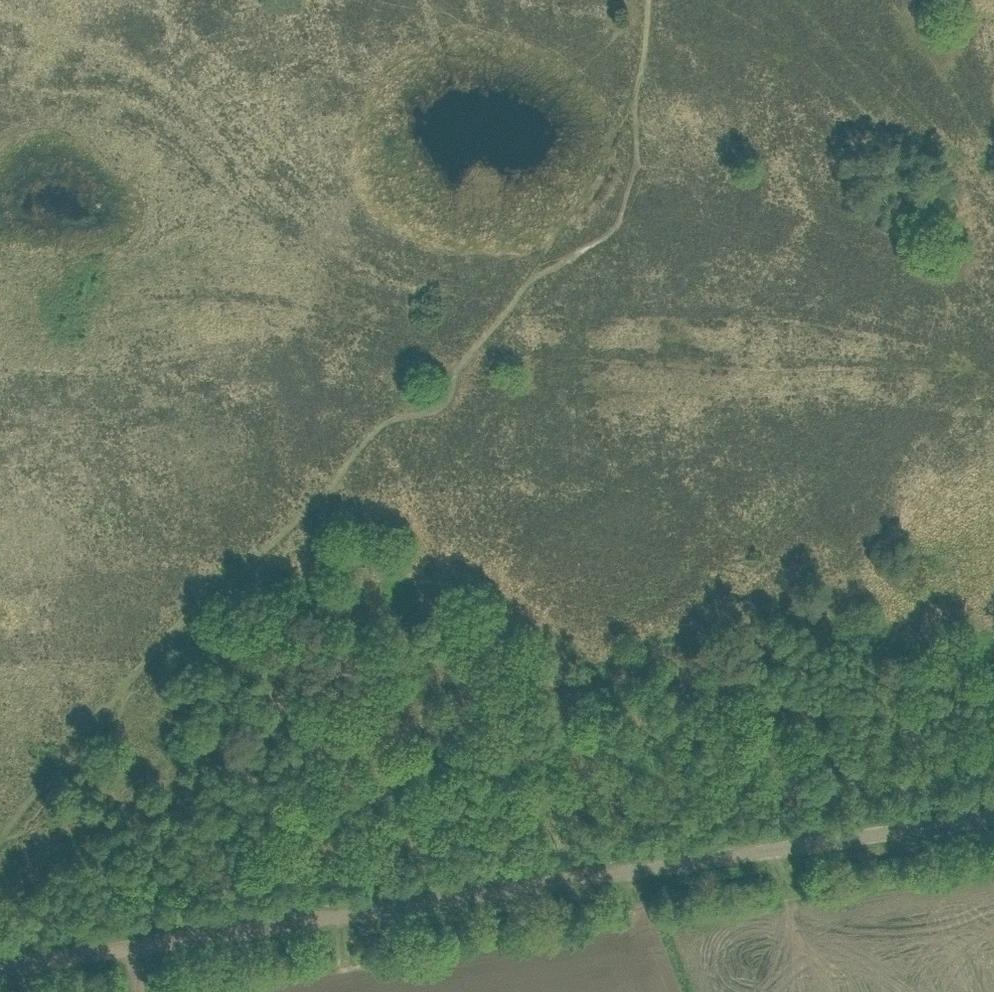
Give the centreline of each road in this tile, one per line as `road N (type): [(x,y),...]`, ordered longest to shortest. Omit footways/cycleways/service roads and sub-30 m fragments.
road 1 (unclassified): [(0,967),(993,820)]

